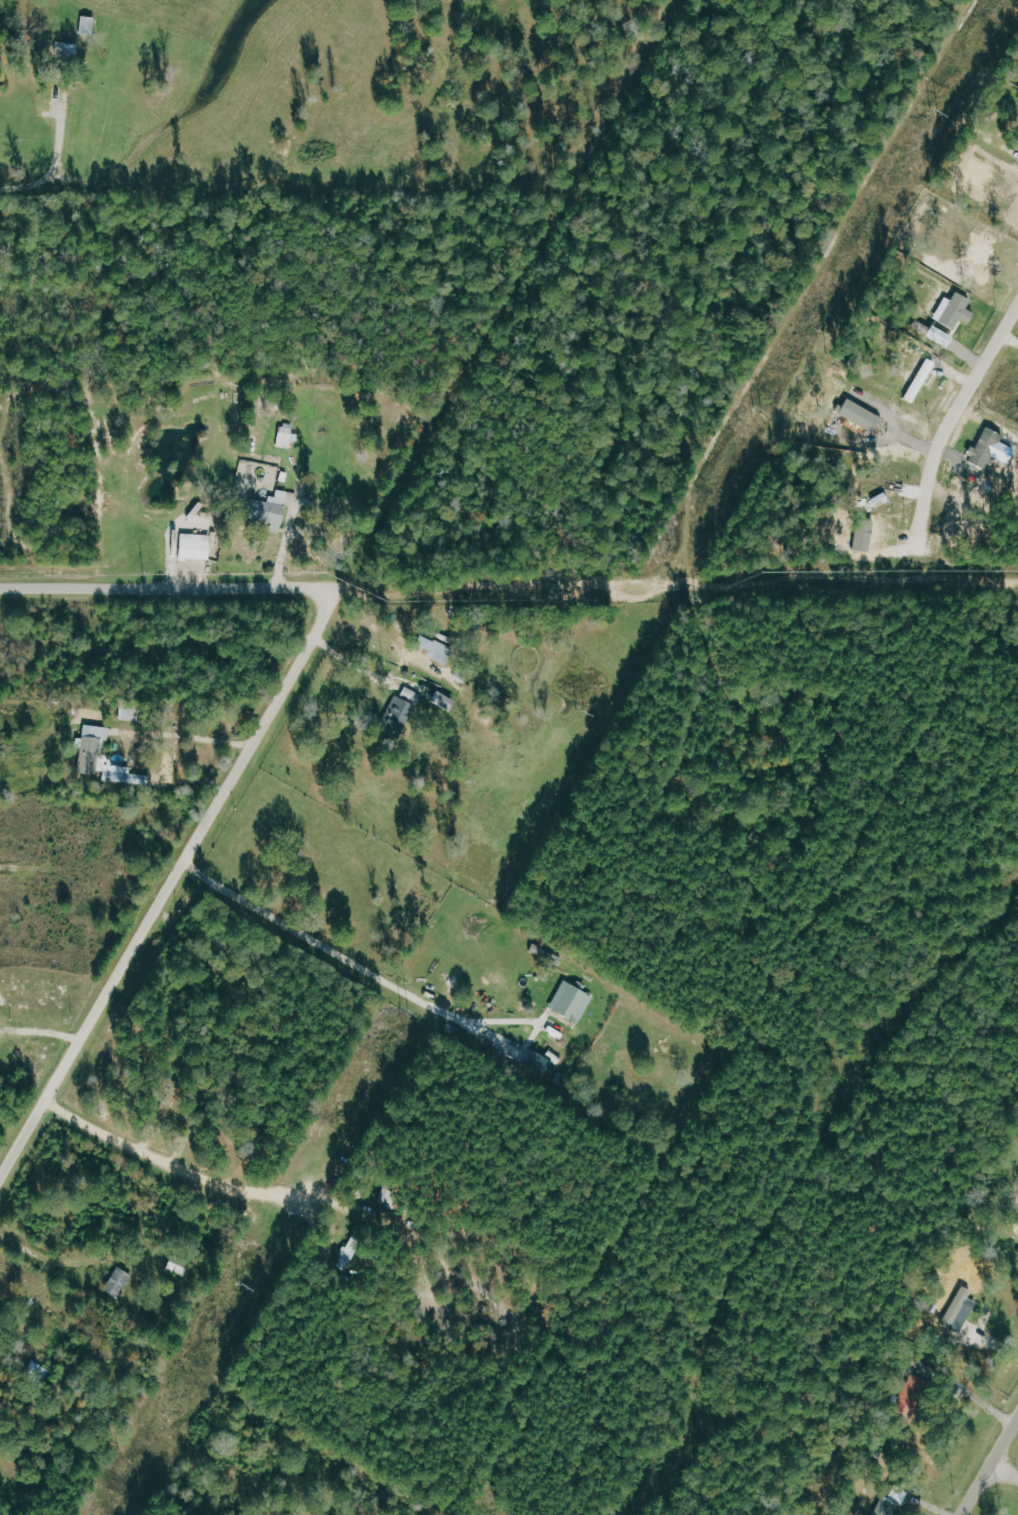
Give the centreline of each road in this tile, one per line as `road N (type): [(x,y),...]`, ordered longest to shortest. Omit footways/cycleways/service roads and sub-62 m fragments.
road 1 (residential): [(340,599),(194,868),(140,939),(0,1181)]
road 2 (residential): [(24,595),(340,599)]
road 3 (residential): [(929,557),(953,450),(1017,336)]

